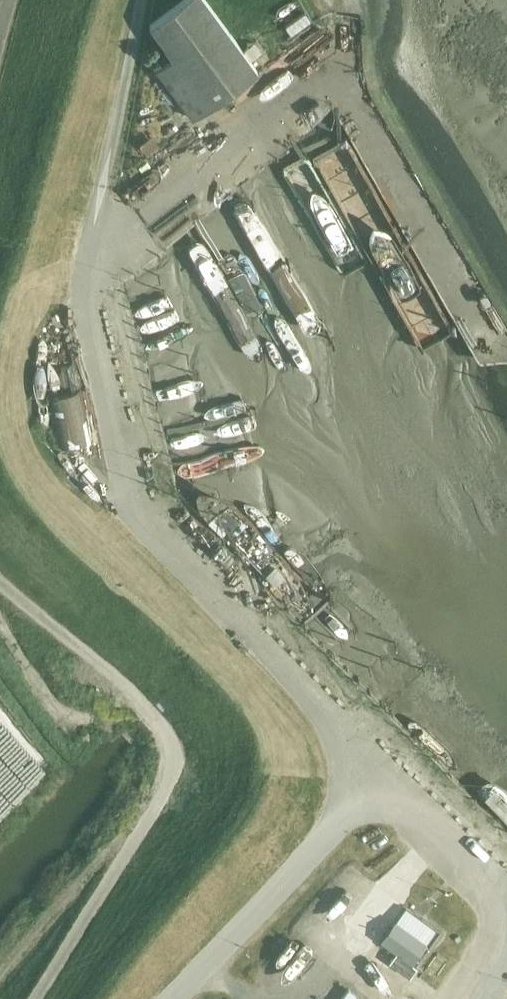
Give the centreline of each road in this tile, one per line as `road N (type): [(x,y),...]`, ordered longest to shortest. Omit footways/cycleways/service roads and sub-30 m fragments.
road 1 (unclassified): [(358,793),(331,730),(123,502),(95,307),(99,199)]
road 2 (unclassified): [(0,584),(157,718),(175,745),(161,801),(30,998)]
road 3 (unclassified): [(459,998),(482,969),(495,933),(492,880),(435,828),(358,793)]
road 4 (unclassified): [(167,998),(358,793)]
road 5 (residential): [(71,729),(0,619)]

